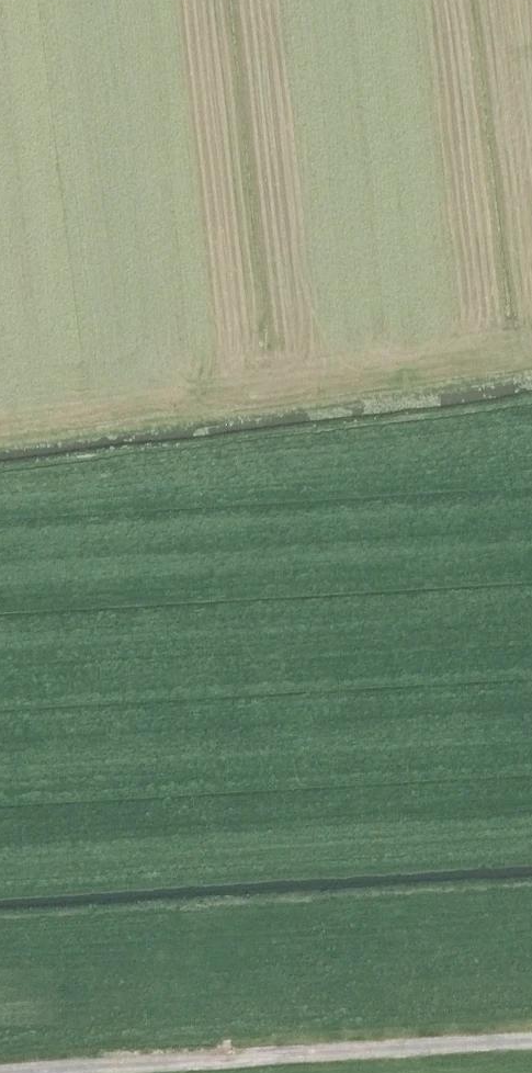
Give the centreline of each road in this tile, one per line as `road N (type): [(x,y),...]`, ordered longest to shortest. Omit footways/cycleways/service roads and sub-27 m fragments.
road 1 (track): [(36,1072),(531,1042)]

